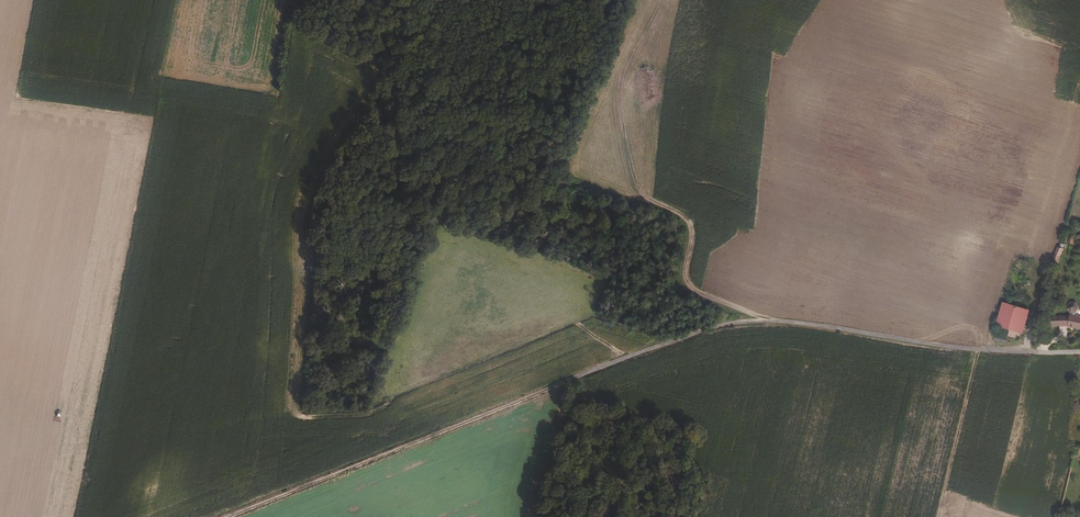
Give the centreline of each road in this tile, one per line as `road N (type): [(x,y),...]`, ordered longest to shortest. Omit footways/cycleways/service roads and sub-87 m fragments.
road 1 (track): [(978,350),(799,323),(722,325),(229,516)]
road 2 (track): [(295,491),(332,195),(367,131),(425,89),(517,0)]

